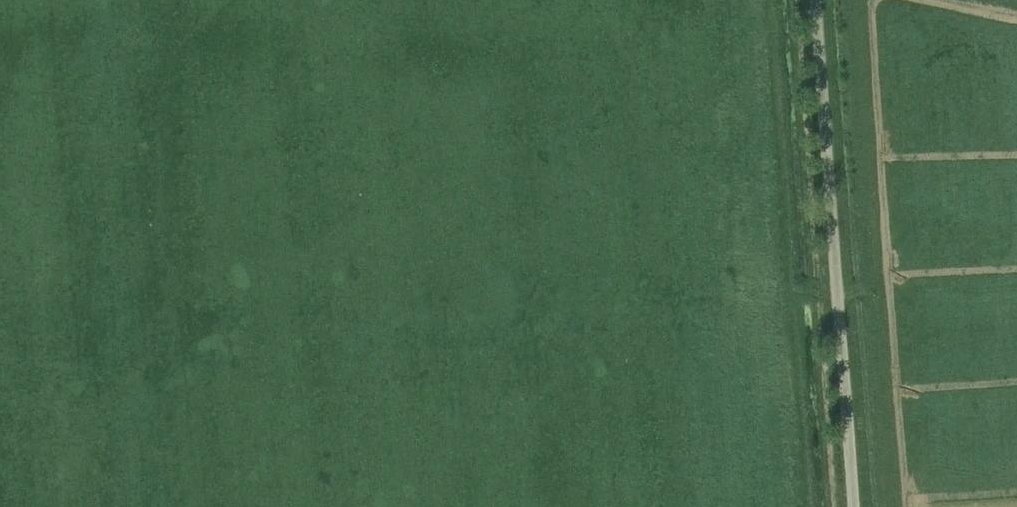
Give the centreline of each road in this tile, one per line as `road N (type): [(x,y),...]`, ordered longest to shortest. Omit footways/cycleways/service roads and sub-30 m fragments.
road 1 (unclassified): [(849,506),(806,0)]

